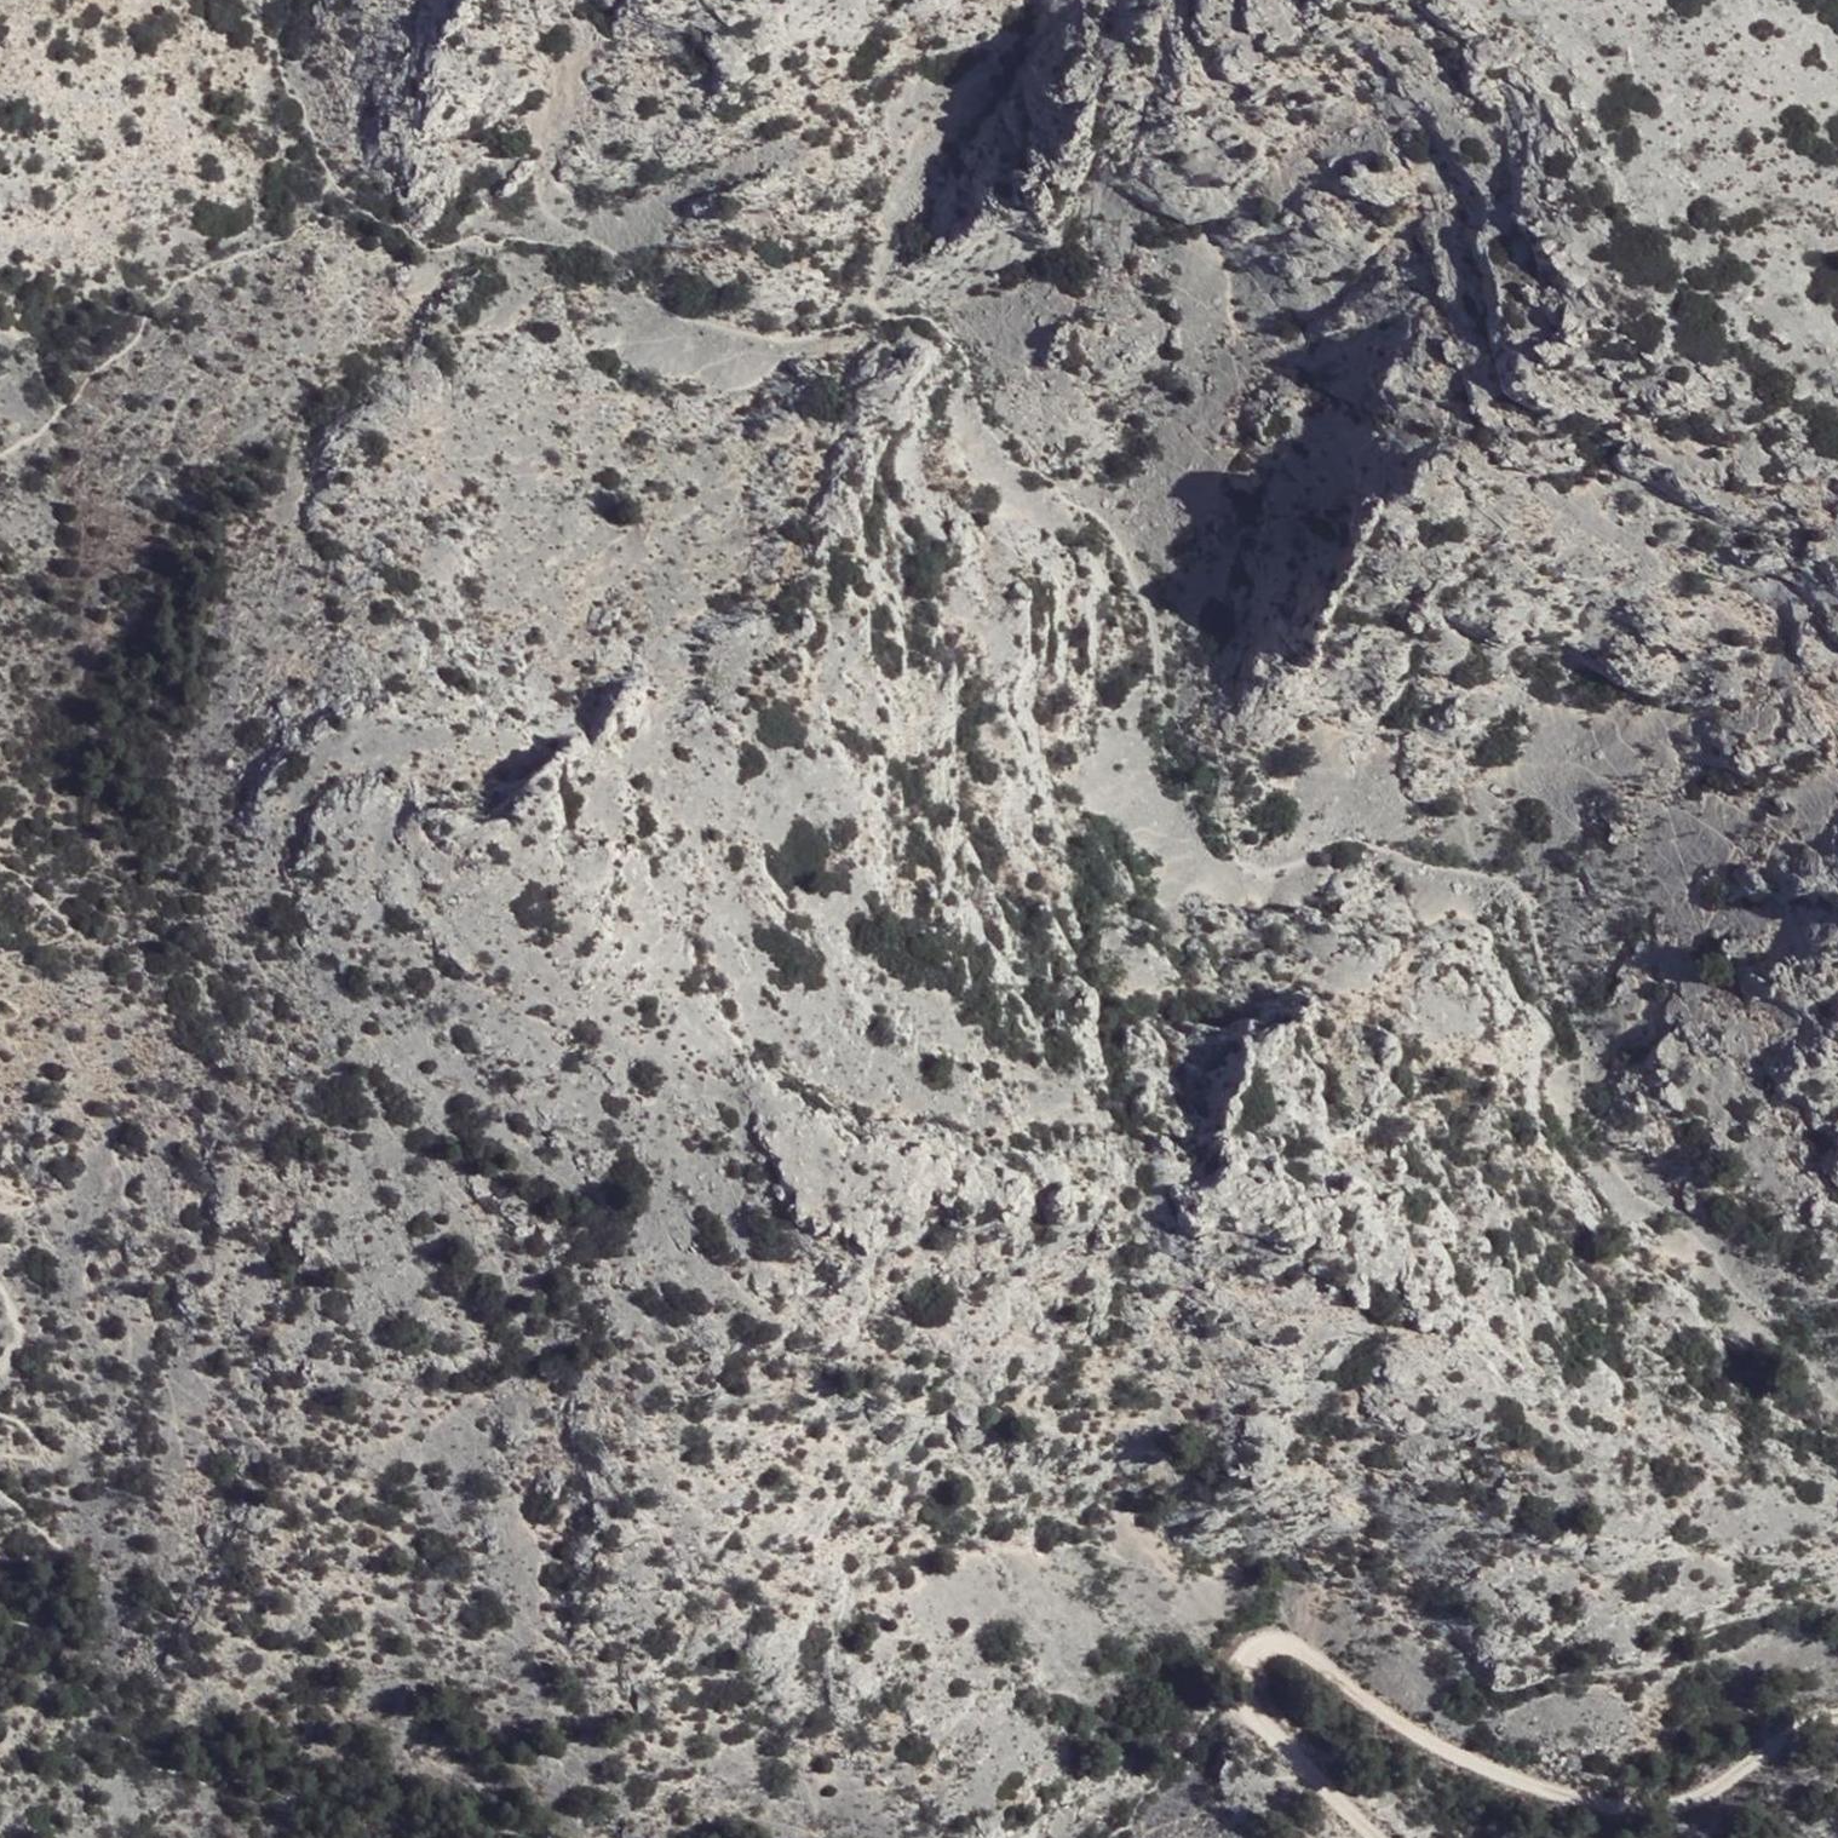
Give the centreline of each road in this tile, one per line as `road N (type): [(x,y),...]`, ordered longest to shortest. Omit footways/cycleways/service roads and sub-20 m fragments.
road 1 (track): [(1837,1715),(1815,1716),(1691,1802),(1640,1809),(1593,1804),(1445,1749),(1279,1634),(1245,1647),(1231,1684)]
road 2 (track): [(1231,1684),(1382,1837)]

